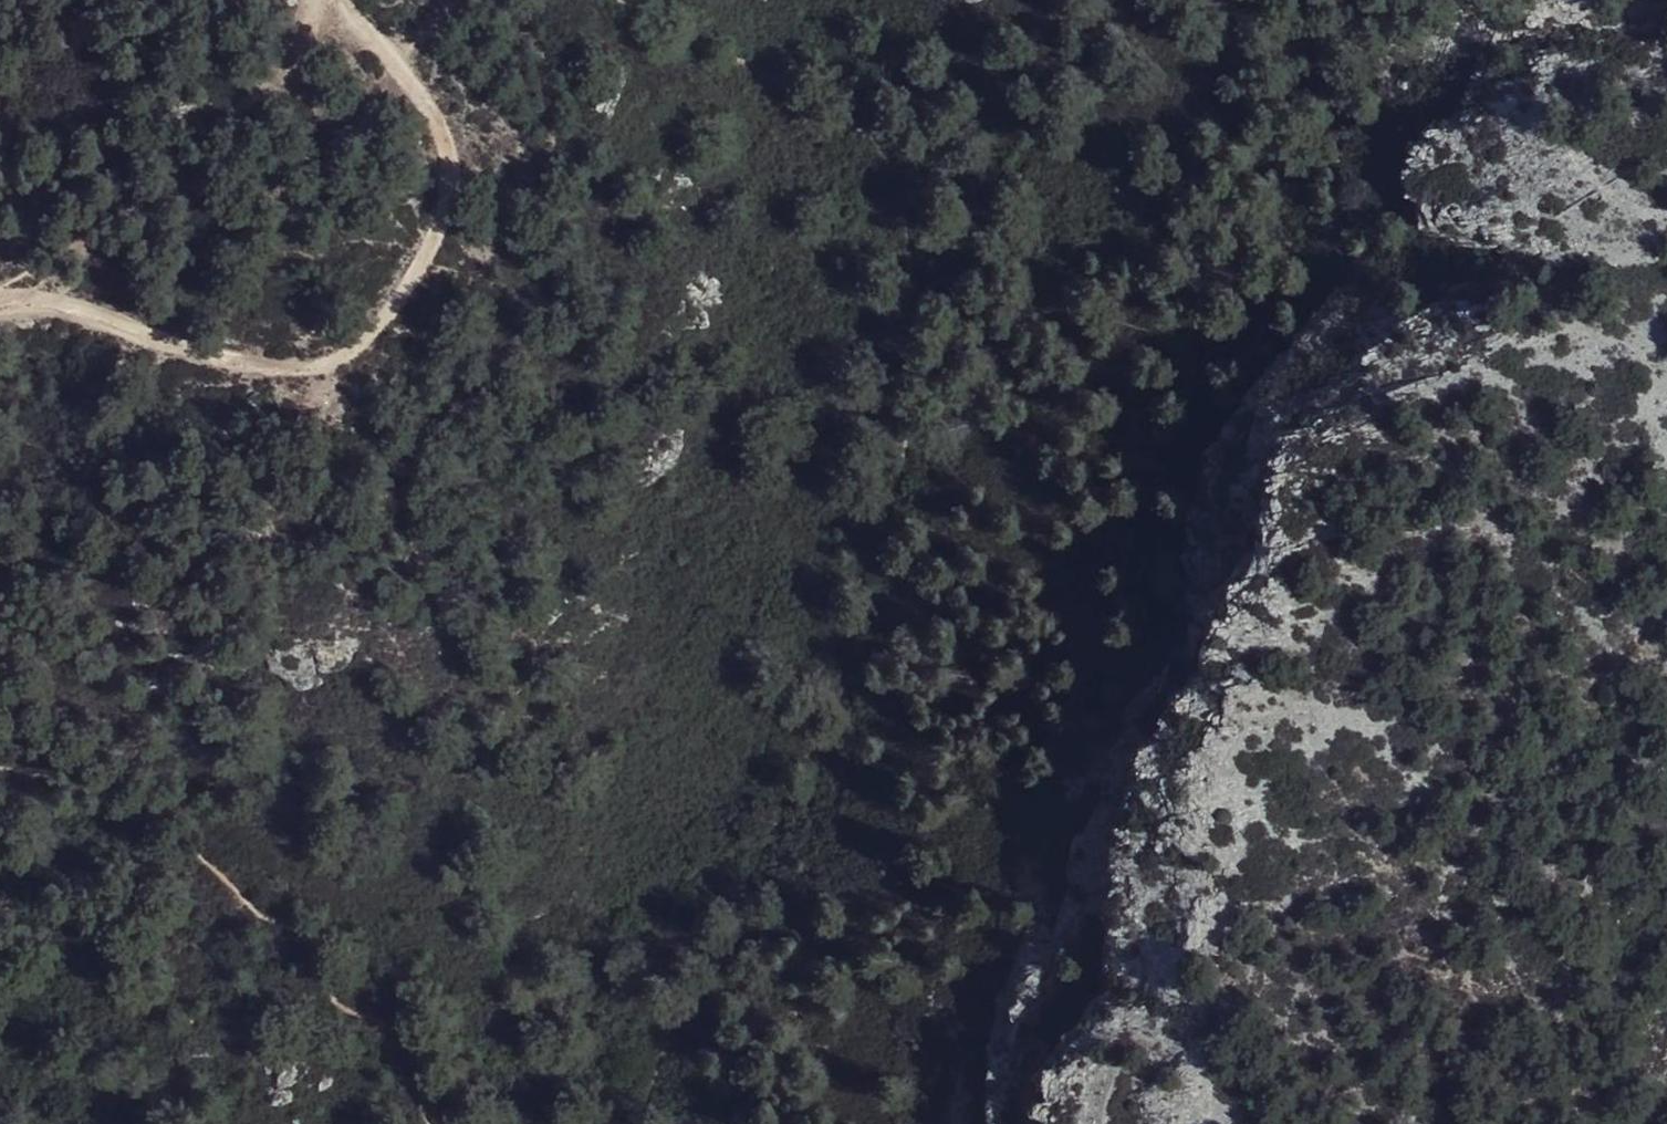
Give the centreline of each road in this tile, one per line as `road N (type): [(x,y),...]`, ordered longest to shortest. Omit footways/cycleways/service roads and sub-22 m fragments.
road 1 (track): [(401,69),(439,133),(451,195),(386,332),(270,370),(0,298)]

